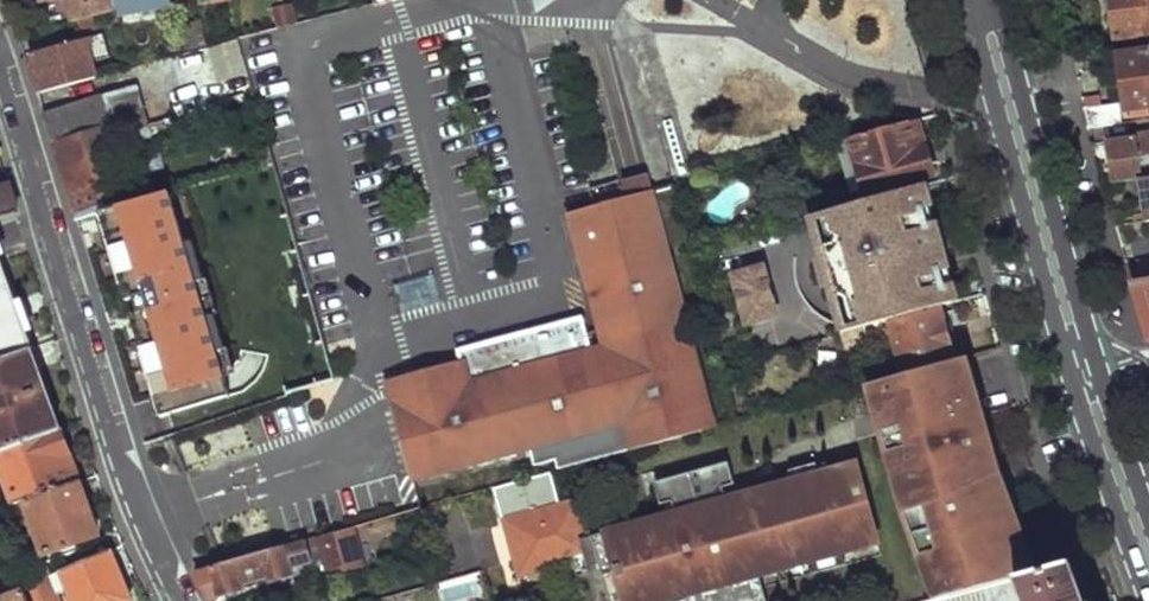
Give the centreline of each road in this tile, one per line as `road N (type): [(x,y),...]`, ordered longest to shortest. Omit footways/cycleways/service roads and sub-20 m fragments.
road 1 (residential): [(185,600),(148,521),(0,60)]
road 2 (primary): [(963,0),(982,89),(1072,387)]
road 3 (primary): [(1108,381),(1000,0)]
road 4 (primary): [(1072,387),(1148,600)]
road 5 (primary): [(1148,502),(1108,381)]

